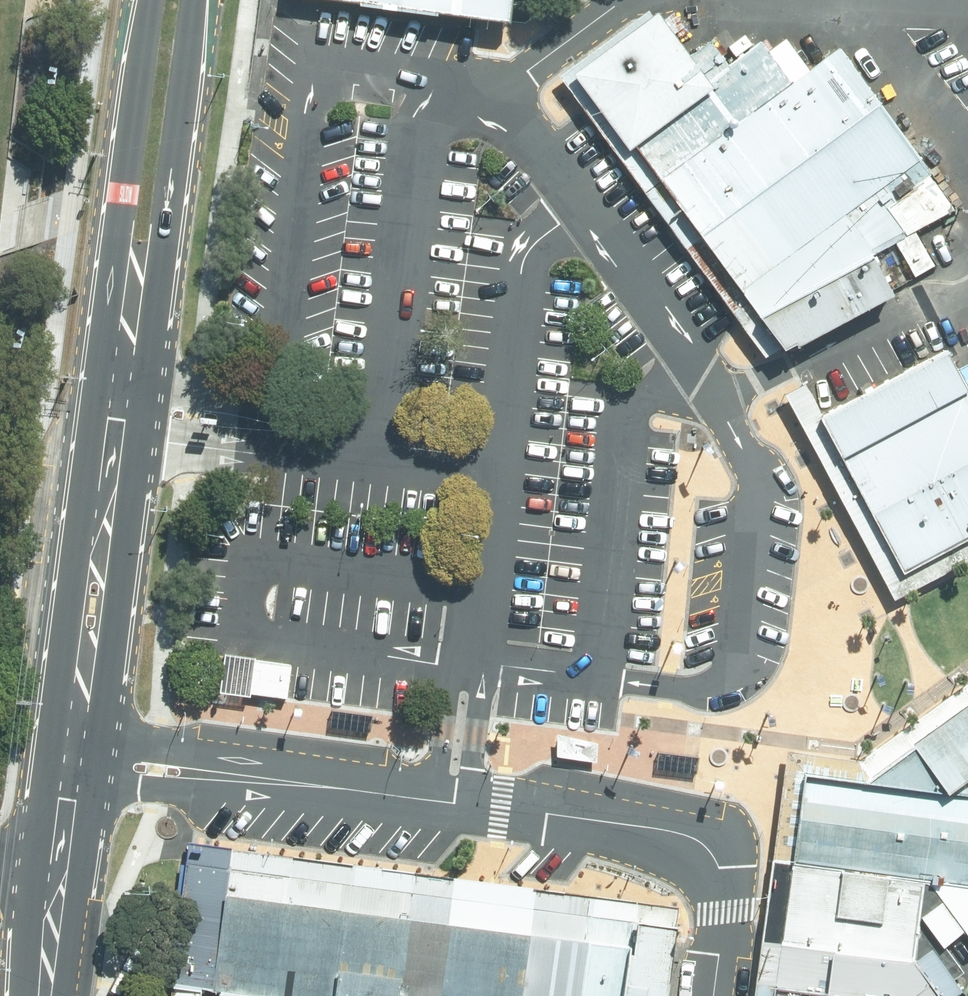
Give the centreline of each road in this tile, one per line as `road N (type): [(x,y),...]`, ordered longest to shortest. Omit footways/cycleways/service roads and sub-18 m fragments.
road 1 (secondary): [(46,733),(147,0)]
road 2 (secondary): [(161,283),(119,660)]
road 3 (tertiary): [(433,802),(99,783)]
road 4 (tertiary): [(150,748),(433,802)]
road 5 (secondary): [(199,0),(161,283)]
road 6 (tertiary): [(710,852),(678,833),(433,802)]
road 7 (tertiary): [(710,852),(723,892),(713,995)]
road 8 (secondary): [(19,995),(29,865)]
road 9 (secondary): [(161,283),(170,331),(205,399)]
road 10 (secondary): [(87,874),(72,995)]

